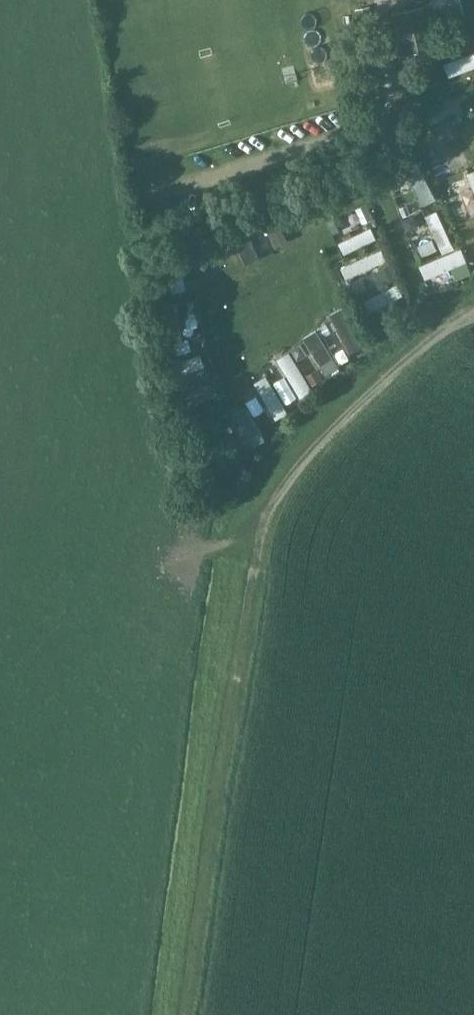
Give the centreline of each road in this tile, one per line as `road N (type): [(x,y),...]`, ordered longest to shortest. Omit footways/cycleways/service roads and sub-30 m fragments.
road 1 (track): [(256,545),(188,1014)]
road 2 (track): [(473,315),(445,331),(297,463),(268,505),(256,545)]

